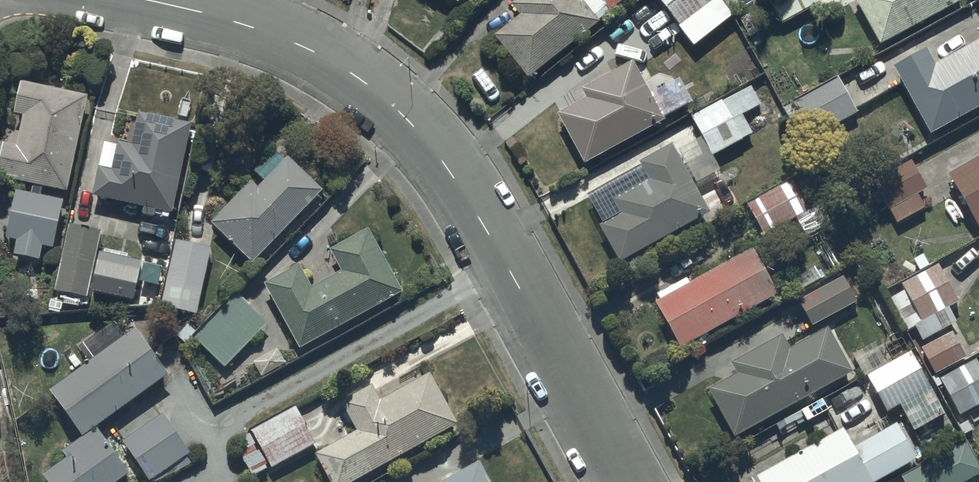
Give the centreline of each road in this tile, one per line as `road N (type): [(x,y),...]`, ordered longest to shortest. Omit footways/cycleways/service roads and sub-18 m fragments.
road 1 (residential): [(624,481),(505,247),(443,161),(368,84),(294,42),(147,0)]

